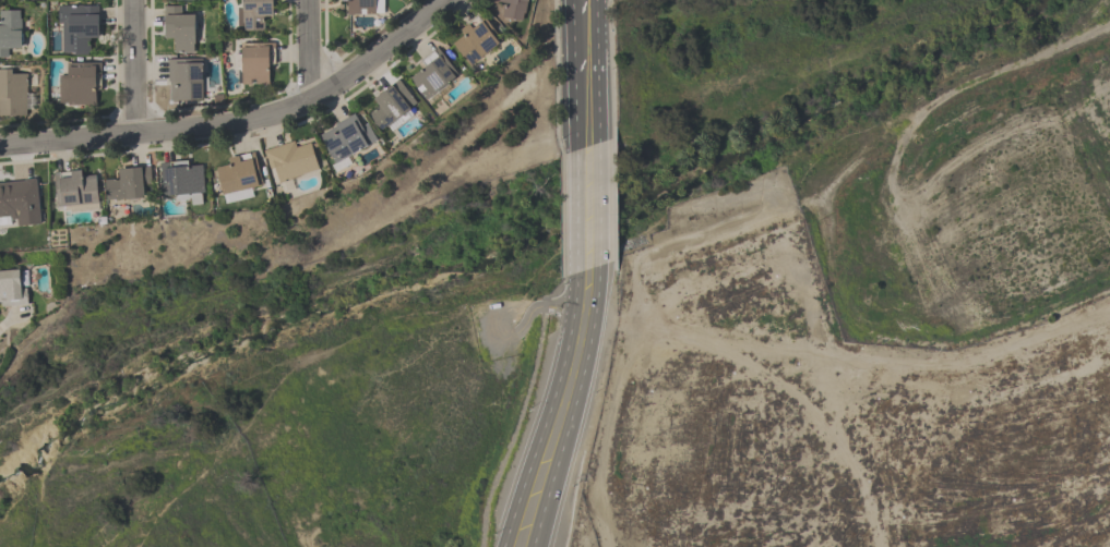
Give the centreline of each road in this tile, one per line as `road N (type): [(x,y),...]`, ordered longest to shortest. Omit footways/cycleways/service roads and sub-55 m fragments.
road 1 (residential): [(0,149),(219,125),(287,110),(361,66),(439,0)]
road 2 (primary): [(536,546),(587,360),(600,266)]
road 3 (primary): [(578,274),(571,336),(506,546)]
road 4 (primary): [(599,144),(597,0)]
road 5 (residential): [(135,133),(133,0)]
road 6 (primary): [(577,149),(578,274)]
road 7 (primary): [(600,266),(599,144)]

